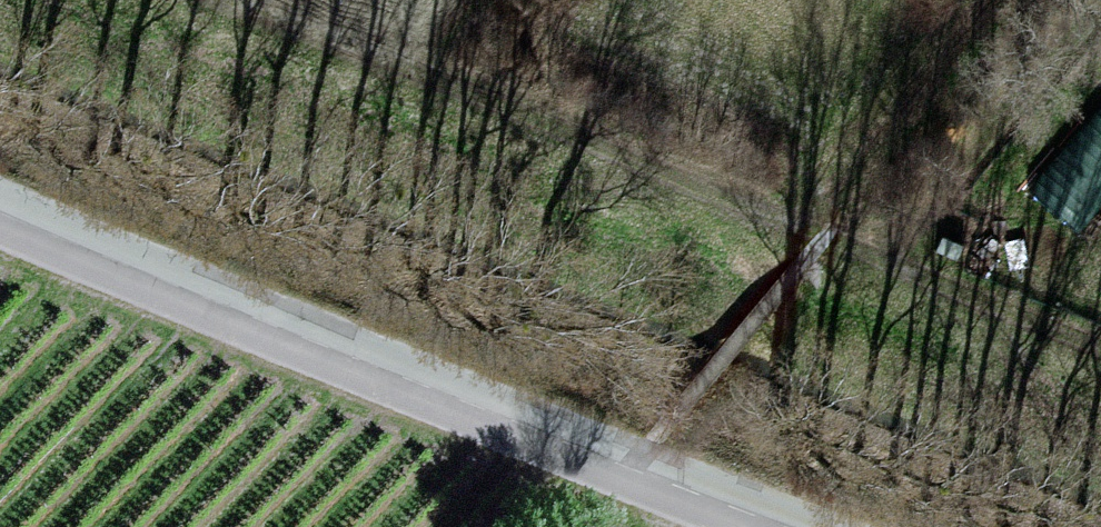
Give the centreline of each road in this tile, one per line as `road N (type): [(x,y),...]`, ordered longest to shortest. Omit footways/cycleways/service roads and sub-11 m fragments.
road 1 (track): [(236,0),(892,272),(1100,348)]
road 2 (unclassified): [(783,526),(0,214)]

